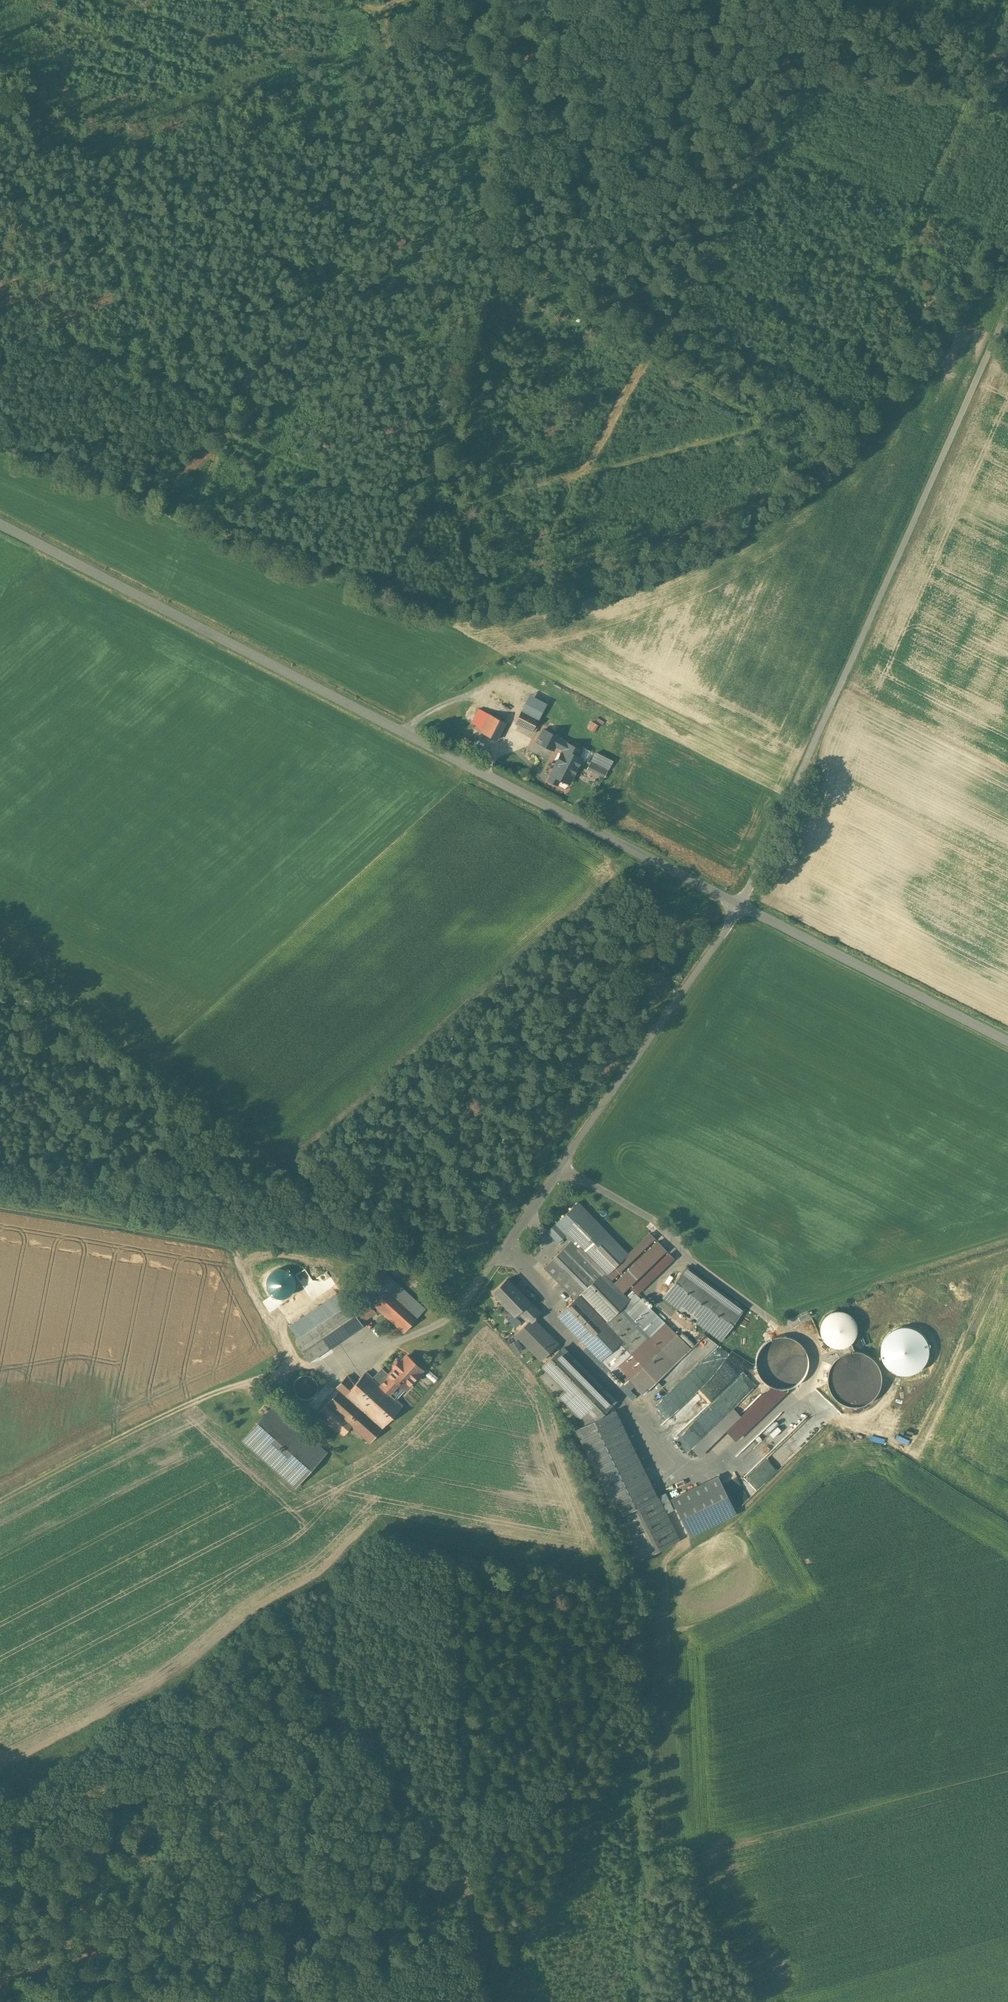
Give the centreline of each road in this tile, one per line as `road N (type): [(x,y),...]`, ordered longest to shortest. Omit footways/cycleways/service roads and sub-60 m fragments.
road 1 (unclassified): [(0,525),(738,908)]
road 2 (unclassified): [(1007,302),(738,908)]
road 3 (track): [(0,1501),(153,1420),(302,1363)]
road 4 (unclassified): [(738,908),(1007,1044)]
road 5 (track): [(357,2001),(467,1880),(465,1821)]
road 6 (track): [(455,1892),(470,1899),(490,2001)]

